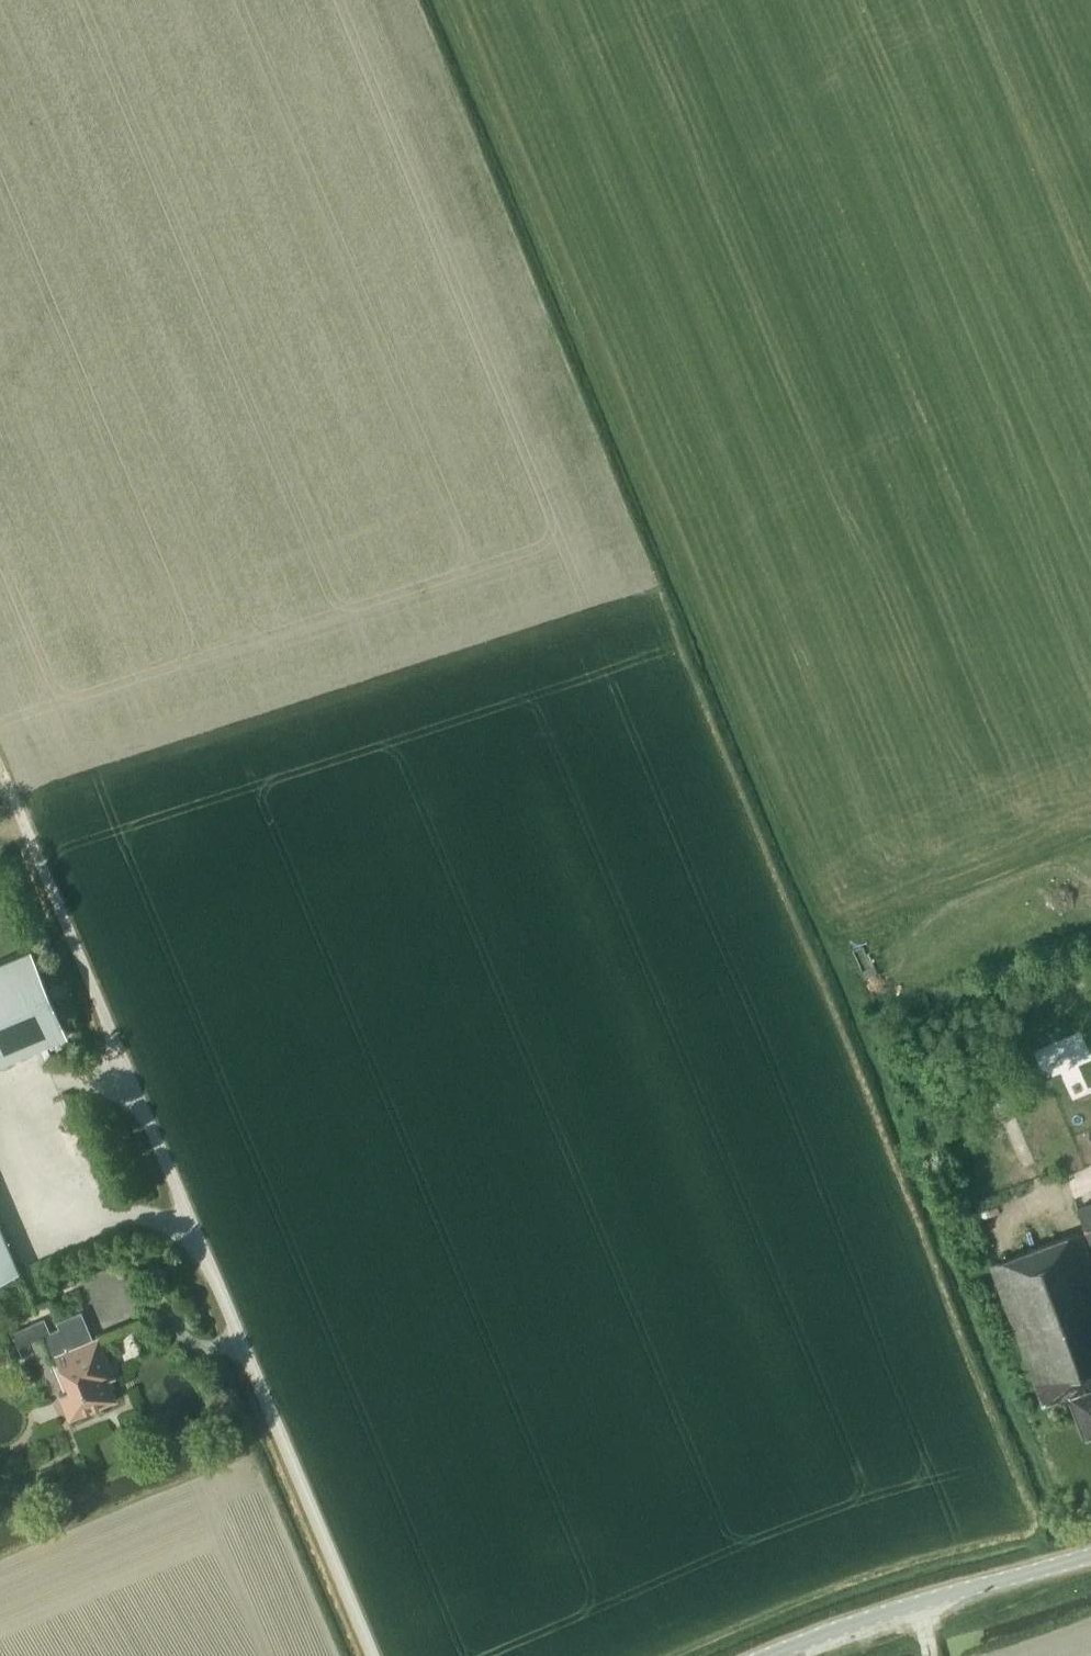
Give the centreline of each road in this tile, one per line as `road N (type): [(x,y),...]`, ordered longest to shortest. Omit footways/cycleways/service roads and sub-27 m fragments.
road 1 (unclassified): [(767,1655),(893,1609),(1090,1555)]

